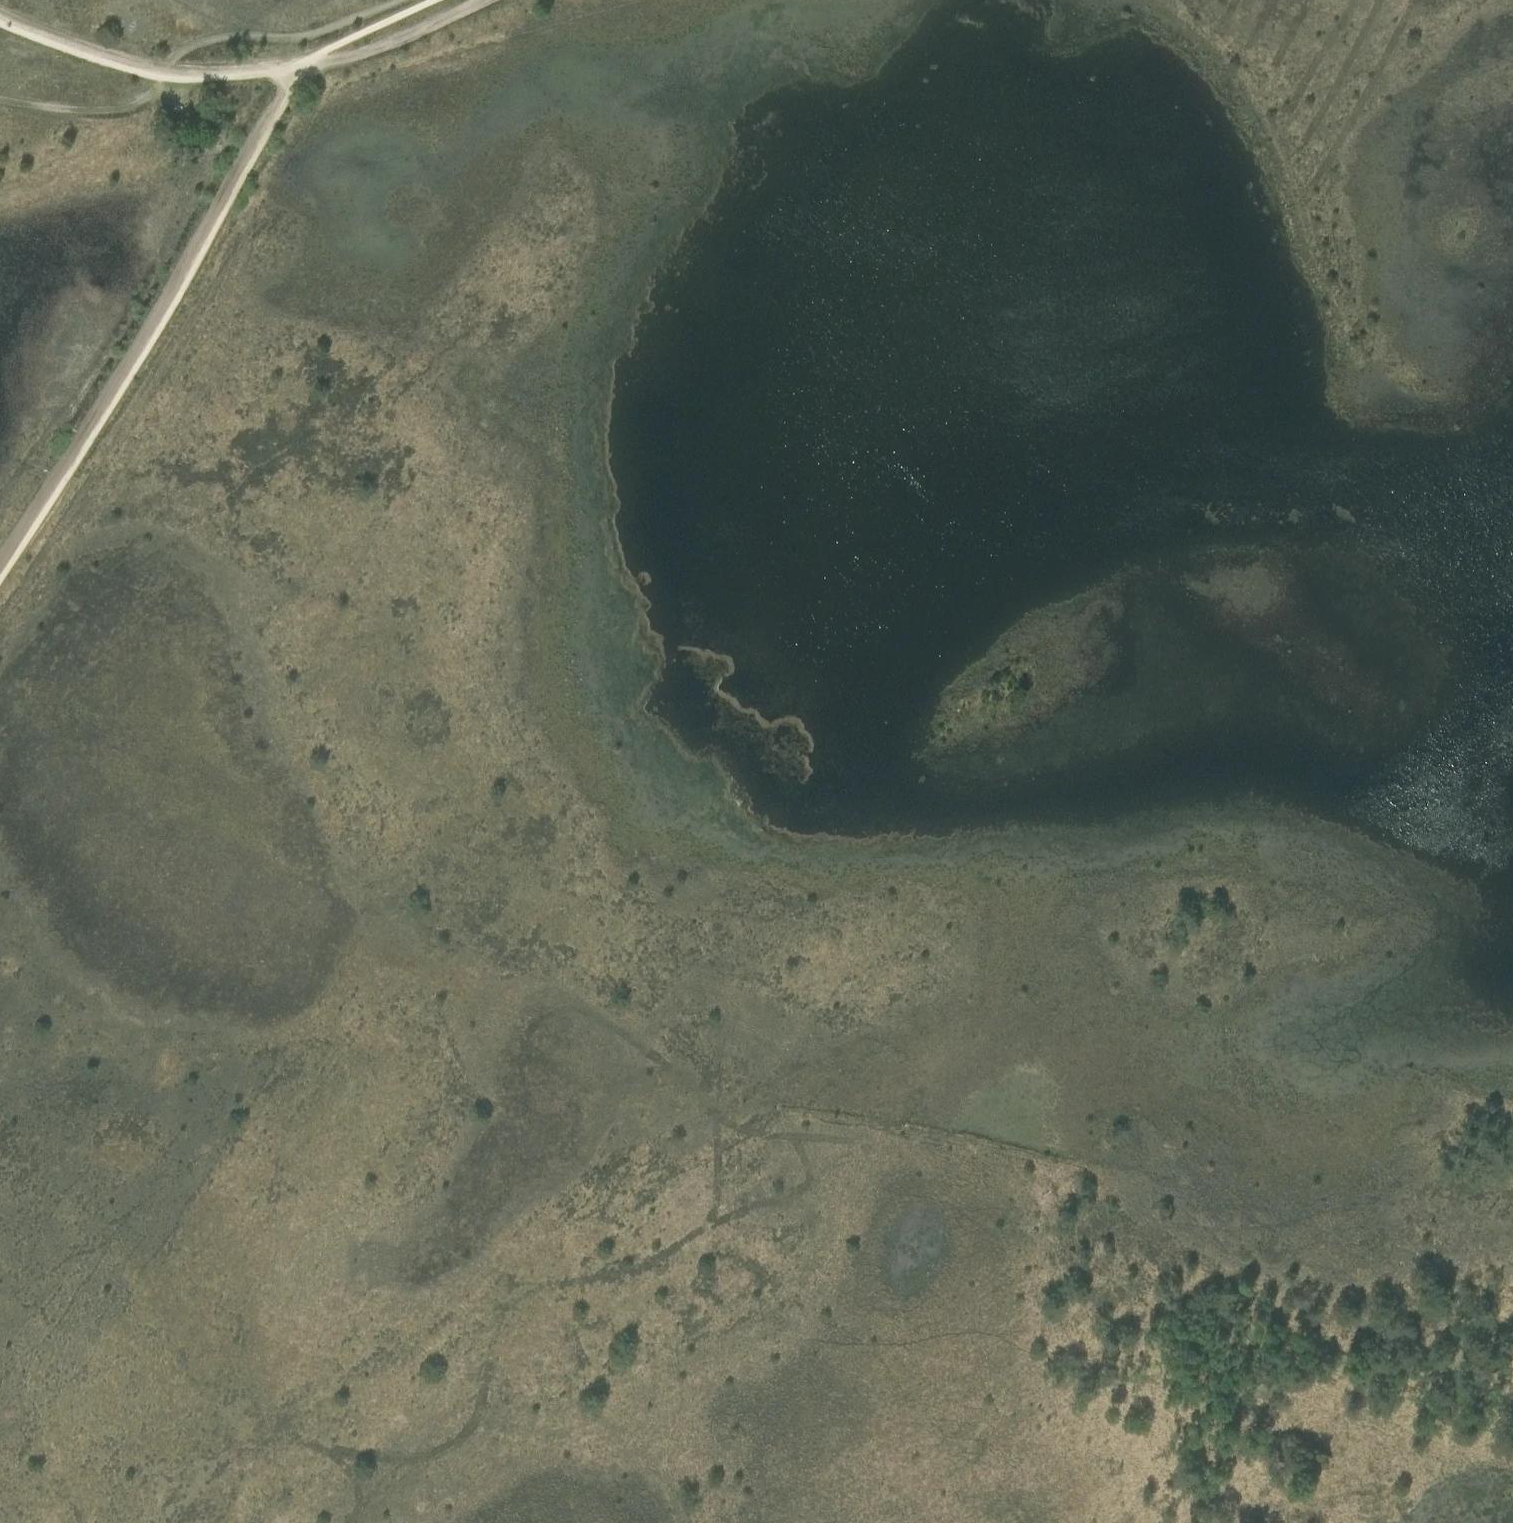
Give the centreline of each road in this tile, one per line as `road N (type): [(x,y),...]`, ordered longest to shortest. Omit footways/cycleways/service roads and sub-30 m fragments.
road 1 (track): [(0,562),(96,415),(277,105),(279,69)]
road 2 (track): [(0,15),(170,67),(289,70)]
road 3 (track): [(489,0),(323,68),(289,70)]

